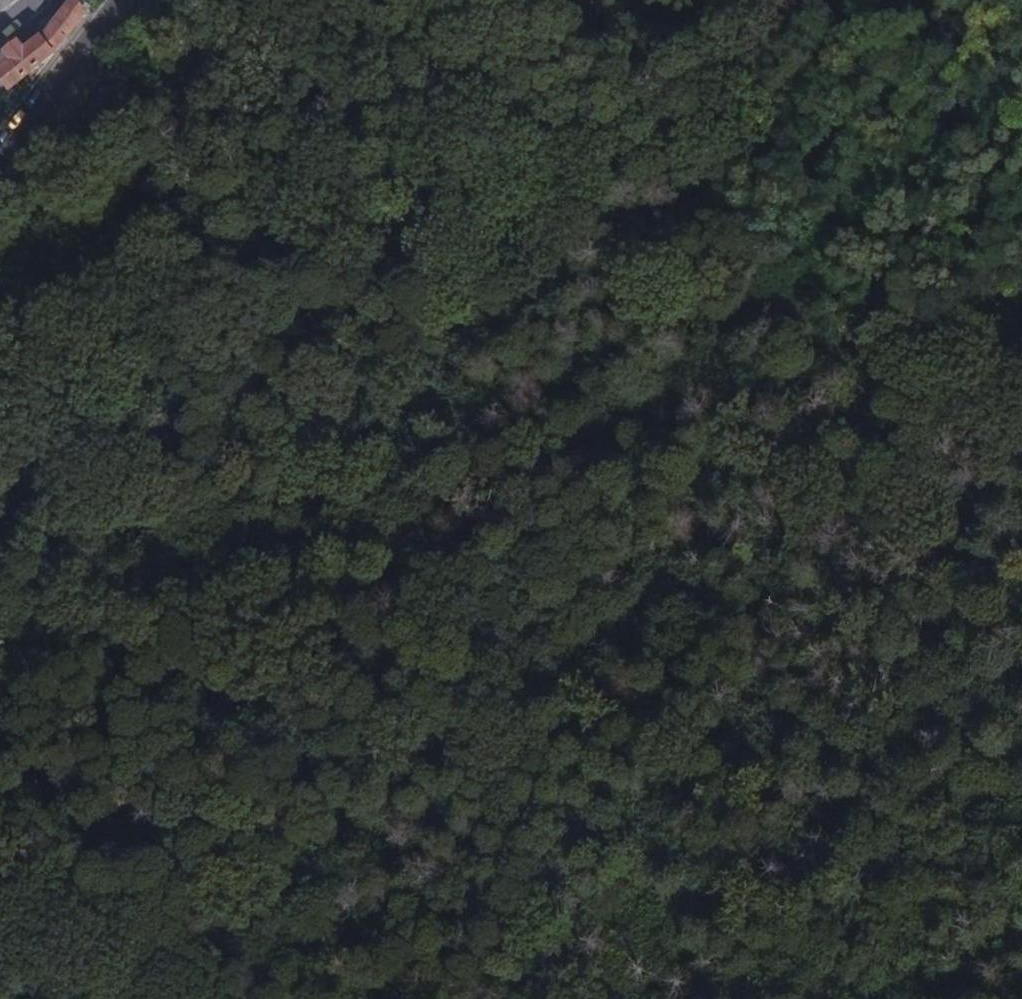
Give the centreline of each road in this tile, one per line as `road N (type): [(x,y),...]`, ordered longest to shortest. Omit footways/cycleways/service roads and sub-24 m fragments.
road 1 (track): [(13,349),(275,234),(560,172)]
road 2 (track): [(560,172),(800,120),(1021,114)]
road 3 (residential): [(125,0),(0,158)]

